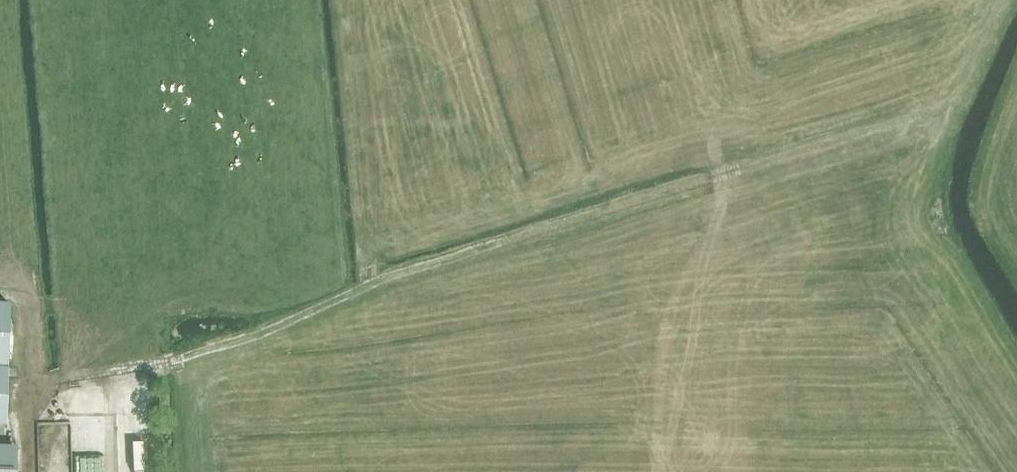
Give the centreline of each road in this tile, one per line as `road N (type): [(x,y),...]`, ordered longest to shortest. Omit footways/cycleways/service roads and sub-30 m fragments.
road 1 (track): [(32,471),(34,383),(178,359),(384,281),(724,173)]
road 2 (track): [(724,173),(967,96),(1016,0)]
road 3 (track): [(660,471),(676,309),(715,234),(724,173)]

